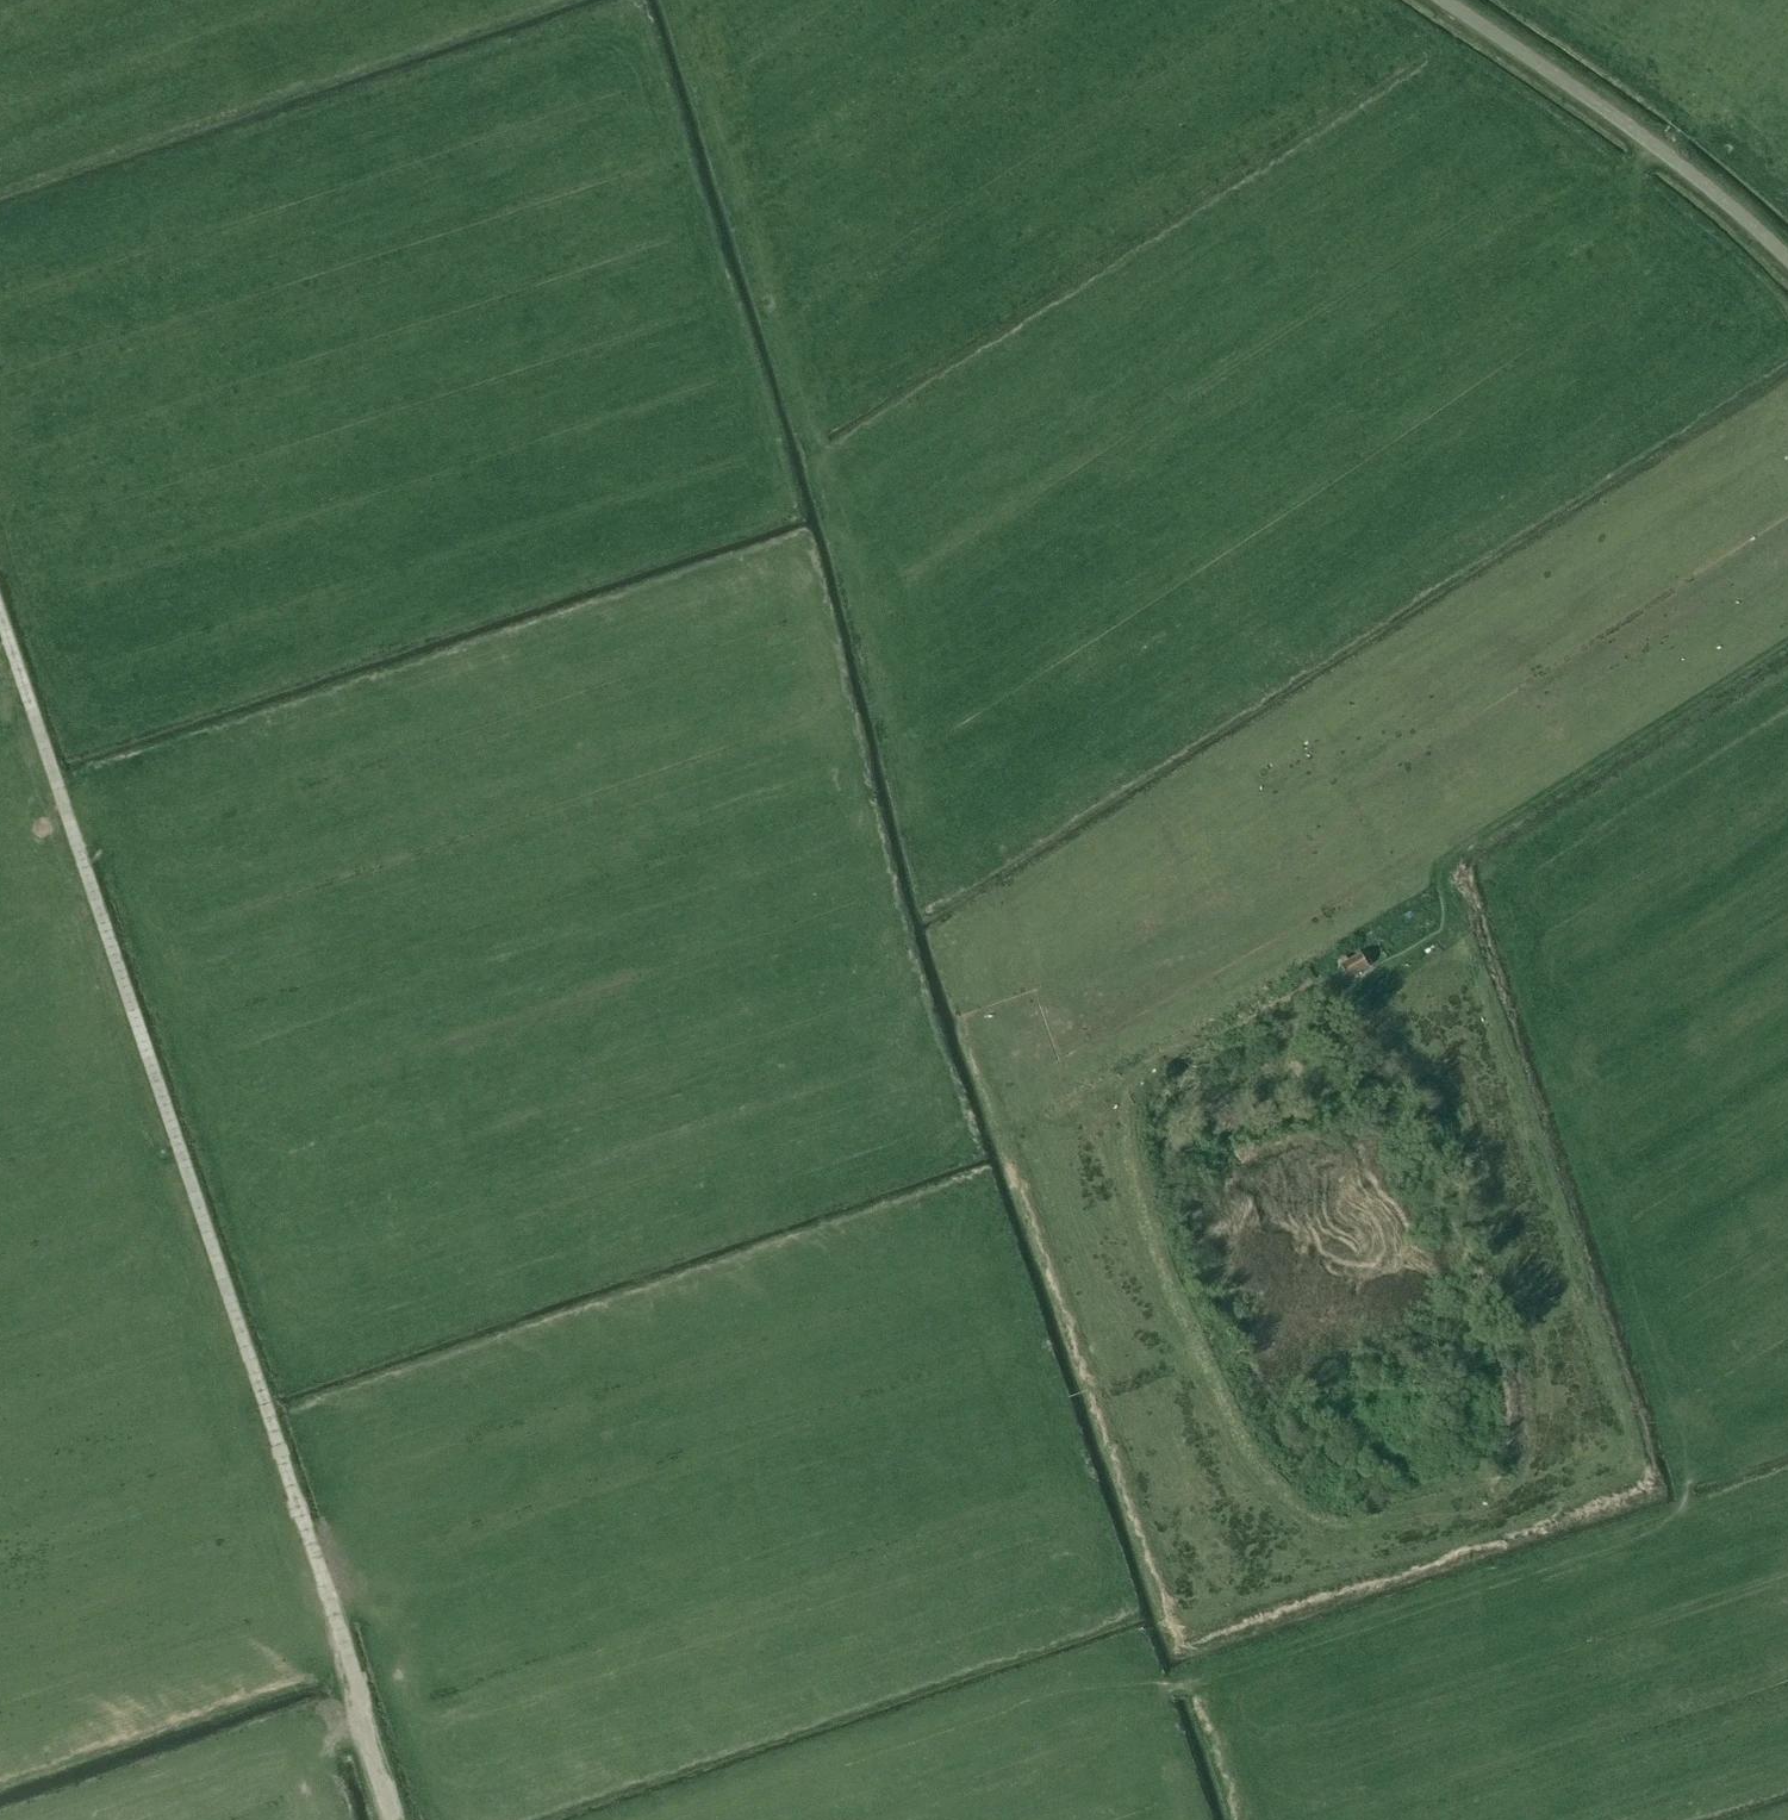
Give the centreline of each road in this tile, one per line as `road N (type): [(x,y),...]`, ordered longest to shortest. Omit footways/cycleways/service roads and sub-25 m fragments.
road 1 (track): [(399,1819),(0,609)]
road 2 (track): [(1787,640),(1438,873),(1442,900)]
road 3 (unclassified): [(1787,259),(1698,177),(1444,0)]

